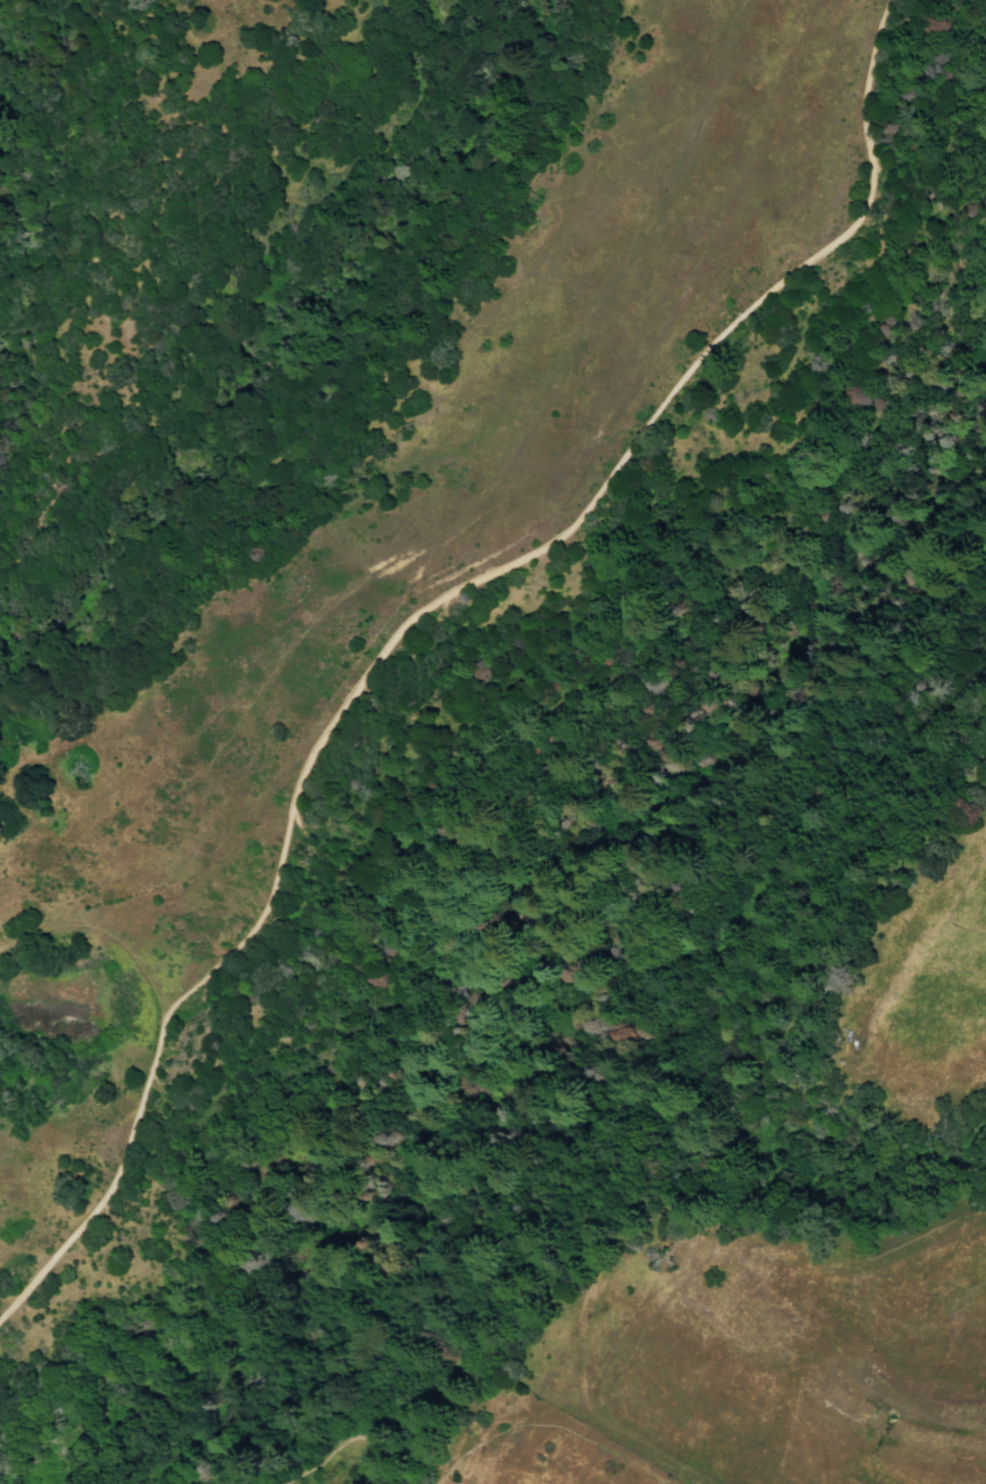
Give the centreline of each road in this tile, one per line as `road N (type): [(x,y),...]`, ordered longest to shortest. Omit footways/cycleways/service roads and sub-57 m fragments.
road 1 (track): [(0,1318),(122,1172),(164,1018),(262,918),(304,767),(402,629),(575,531),(675,386),(867,211),(872,178),(863,108),(894,0)]

